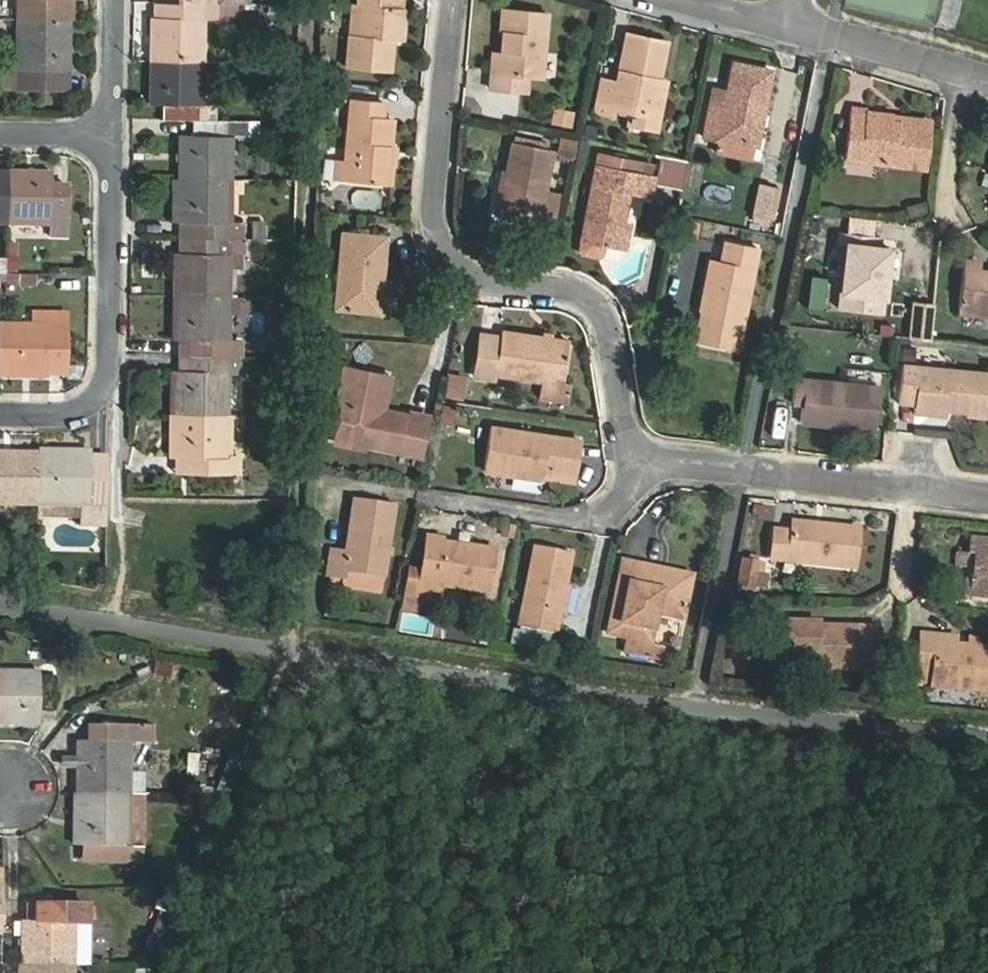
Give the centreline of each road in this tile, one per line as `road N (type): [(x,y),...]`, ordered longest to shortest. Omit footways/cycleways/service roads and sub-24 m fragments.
road 1 (residential): [(631,458),(607,315),(578,290),(480,282),(452,265),(436,216),(455,0)]
road 2 (residential): [(110,135),(109,364),(96,402),(57,418),(0,417)]
road 3 (residential): [(987,498),(631,458)]
road 4 (residential): [(631,458),(613,509),(587,521),(453,502)]
road 5 (residential): [(785,27),(987,82)]
road 6 (residential): [(110,135),(114,0)]

